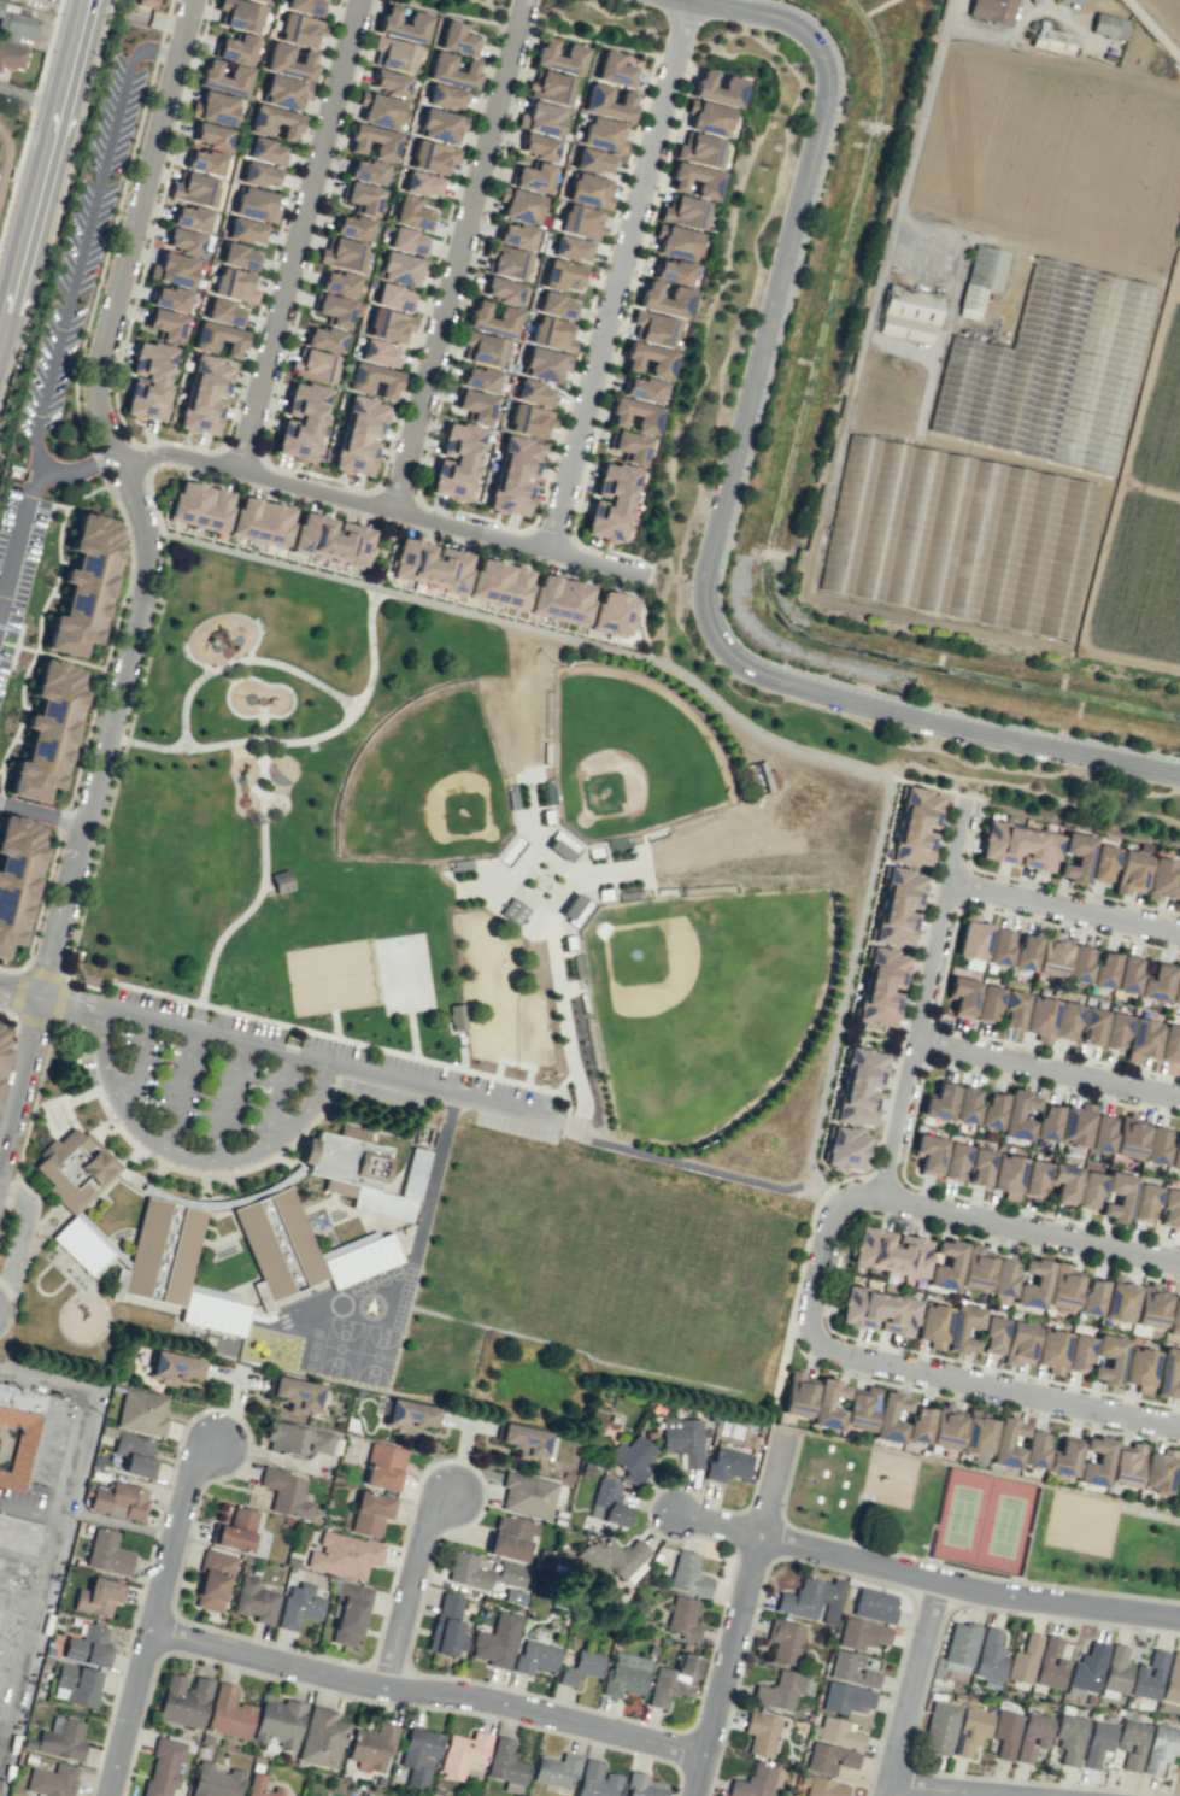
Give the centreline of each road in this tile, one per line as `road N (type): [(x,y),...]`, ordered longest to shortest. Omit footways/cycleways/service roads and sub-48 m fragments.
road 1 (secondary): [(693,0),(799,27),(823,52),(829,87),(704,599),(716,642),(741,669),(849,703),(1179,775)]
road 2 (residential): [(148,535),(153,556),(55,976),(37,996),(0,1166)]
road 3 (residential): [(553,552),(693,0)]
road 4 (residential): [(152,1632),(392,1694),(498,1709),(701,1757)]
road 5 (residential): [(194,0),(115,325),(104,412),(148,535)]
road 6 (residential): [(639,574),(240,471),(163,458),(129,468)]
road 7 (residential): [(527,0),(397,507)]
road 8 (residential): [(240,471),(365,0)]
road 9 (residential): [(1179,1622),(939,1589),(759,1533)]
road 10 (residential): [(879,1197),(965,806)]
road 11 (residential): [(1179,1428),(1087,1414),(810,1340)]
road 12 (residential): [(110,1795),(196,1460),(219,1443)]
road 13 (residential): [(834,1203),(868,1195),(1179,1261)]
road 14 (primary): [(83,0),(0,329)]
road 15 (tertiary): [(692,1795),(759,1533)]
road 16 (residential): [(916,1044),(1179,1098)]
road 17 (residential): [(951,886),(1179,928)]
road 18 (residential): [(883,1795),(939,1589)]
road 19 (residential): [(392,1694),(438,1497)]
road 20 (residential): [(810,1340),(806,1319),(834,1203)]
road 21 (residential): [(886,1786),(1006,1795)]

